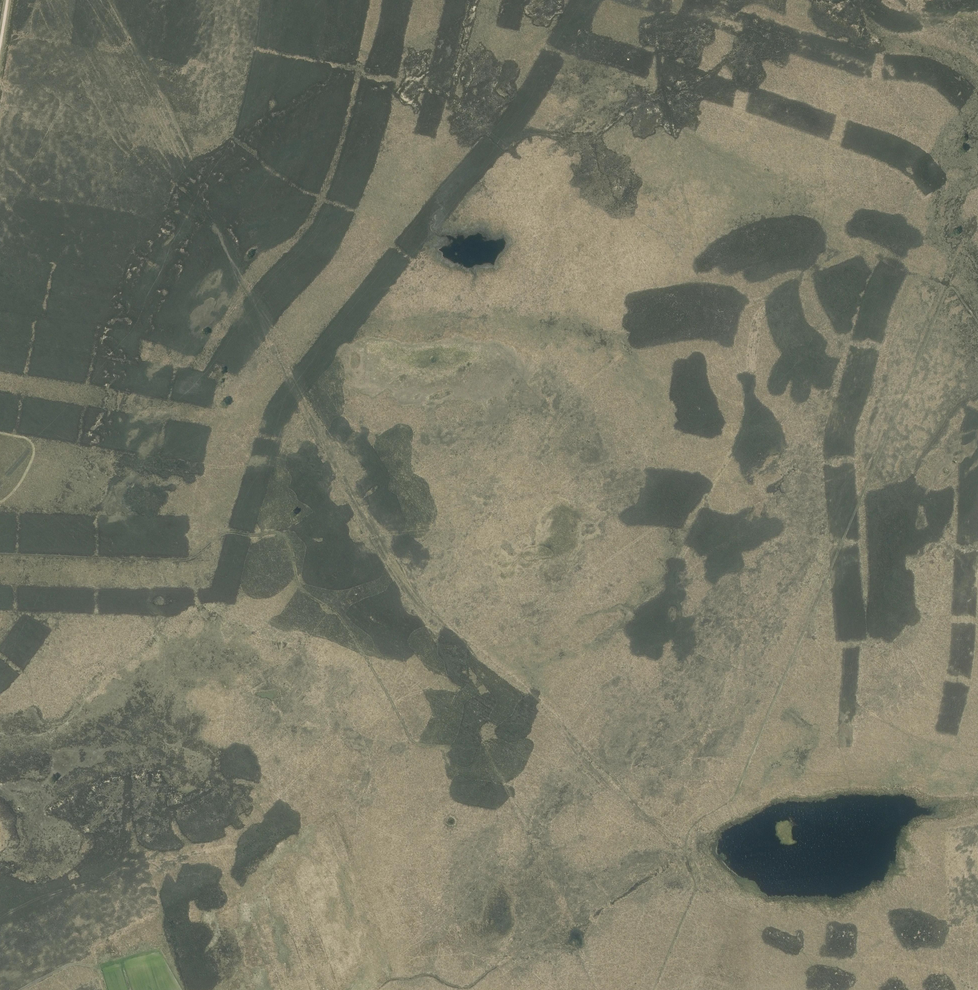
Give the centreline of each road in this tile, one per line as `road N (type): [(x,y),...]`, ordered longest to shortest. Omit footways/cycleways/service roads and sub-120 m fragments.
road 1 (track): [(0,555),(183,561),(225,533),(297,529)]

